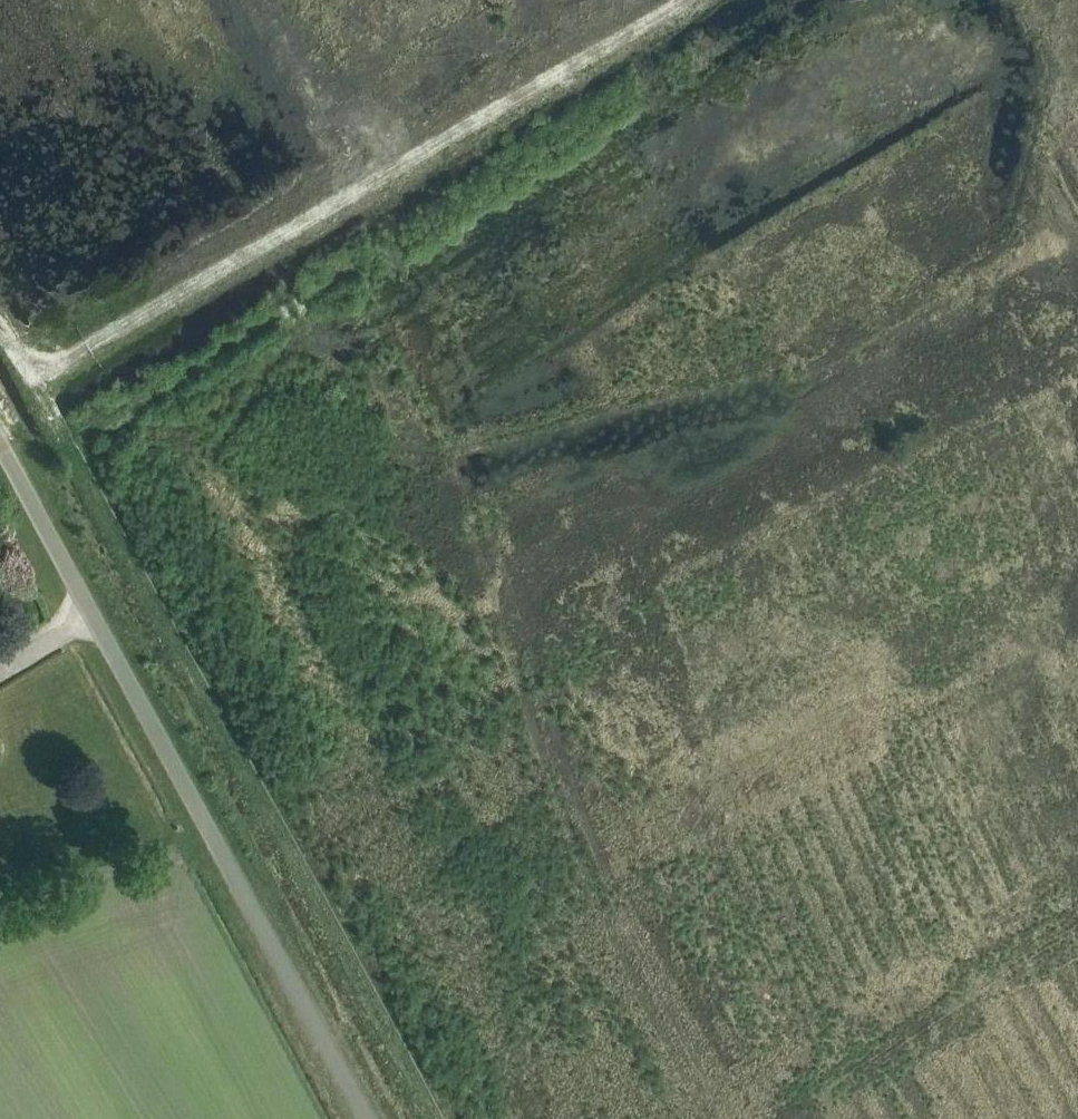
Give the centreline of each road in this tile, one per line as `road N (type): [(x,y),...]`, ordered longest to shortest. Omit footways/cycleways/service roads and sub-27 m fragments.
road 1 (tertiary): [(367,1118),(0,445)]

